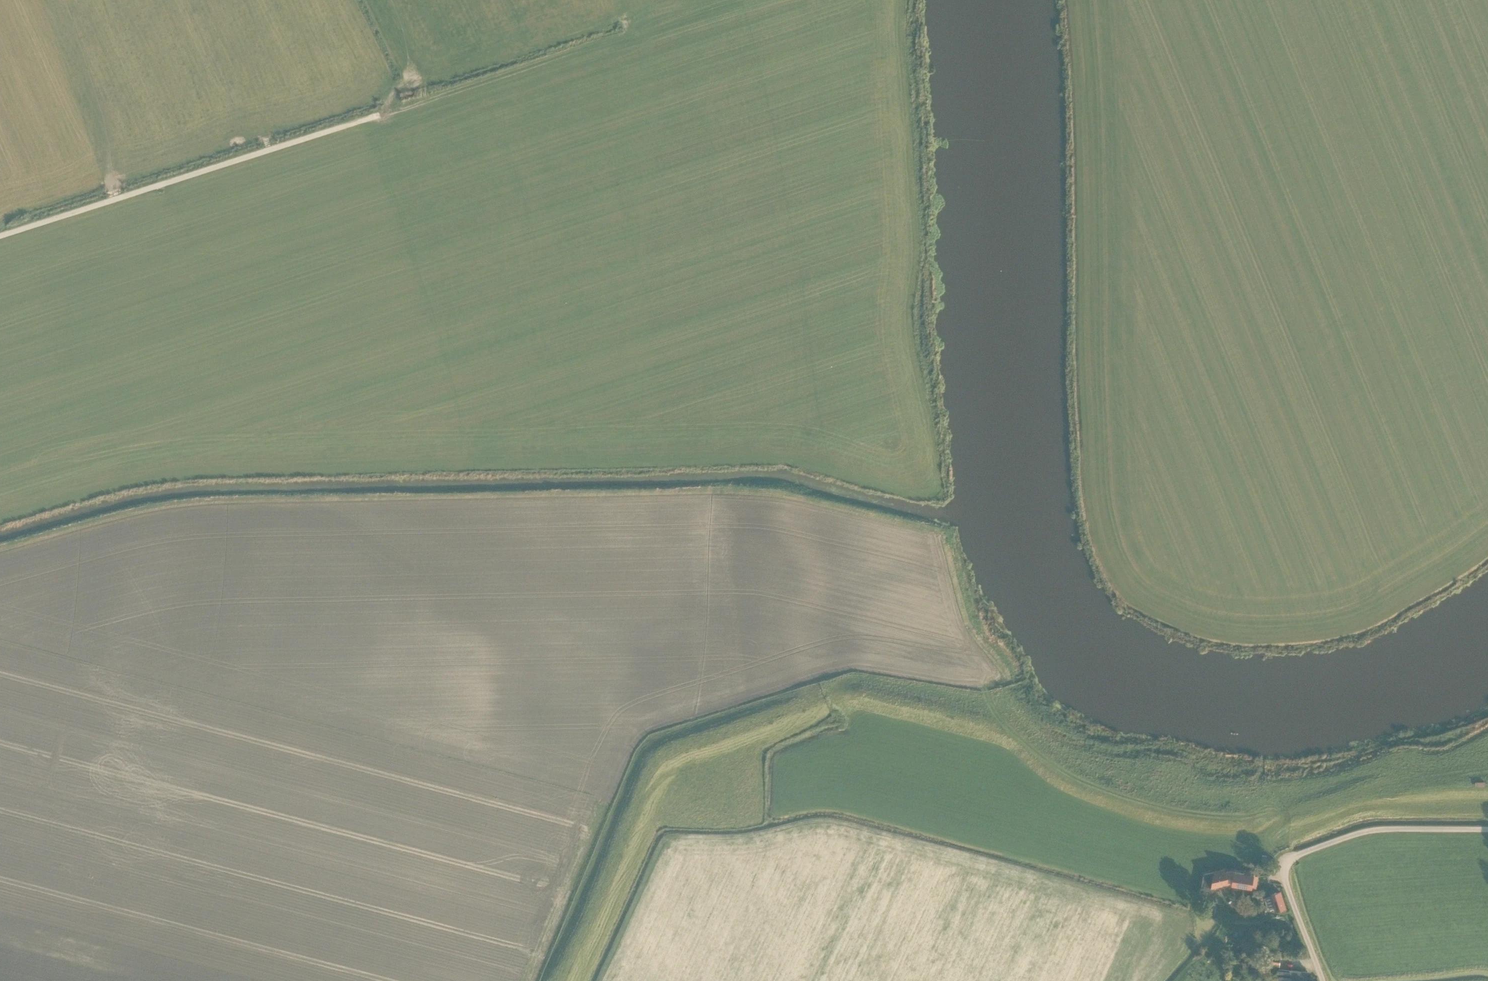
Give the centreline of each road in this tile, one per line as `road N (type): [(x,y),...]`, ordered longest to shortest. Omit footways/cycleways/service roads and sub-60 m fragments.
road 1 (unclassified): [(1323,980),(1288,887),(1284,868),(1294,855)]

